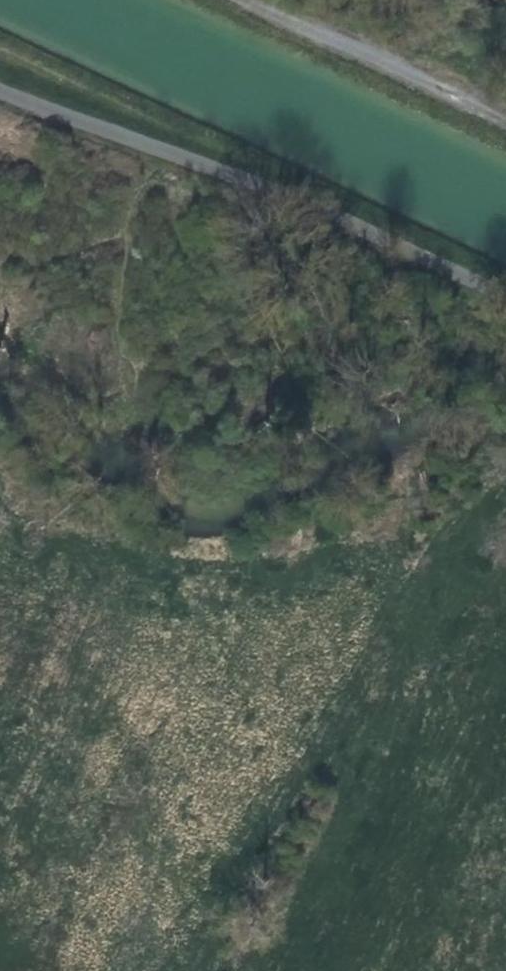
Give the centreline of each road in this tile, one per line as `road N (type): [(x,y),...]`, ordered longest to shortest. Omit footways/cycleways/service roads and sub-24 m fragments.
road 1 (track): [(505,118),(255,0)]

